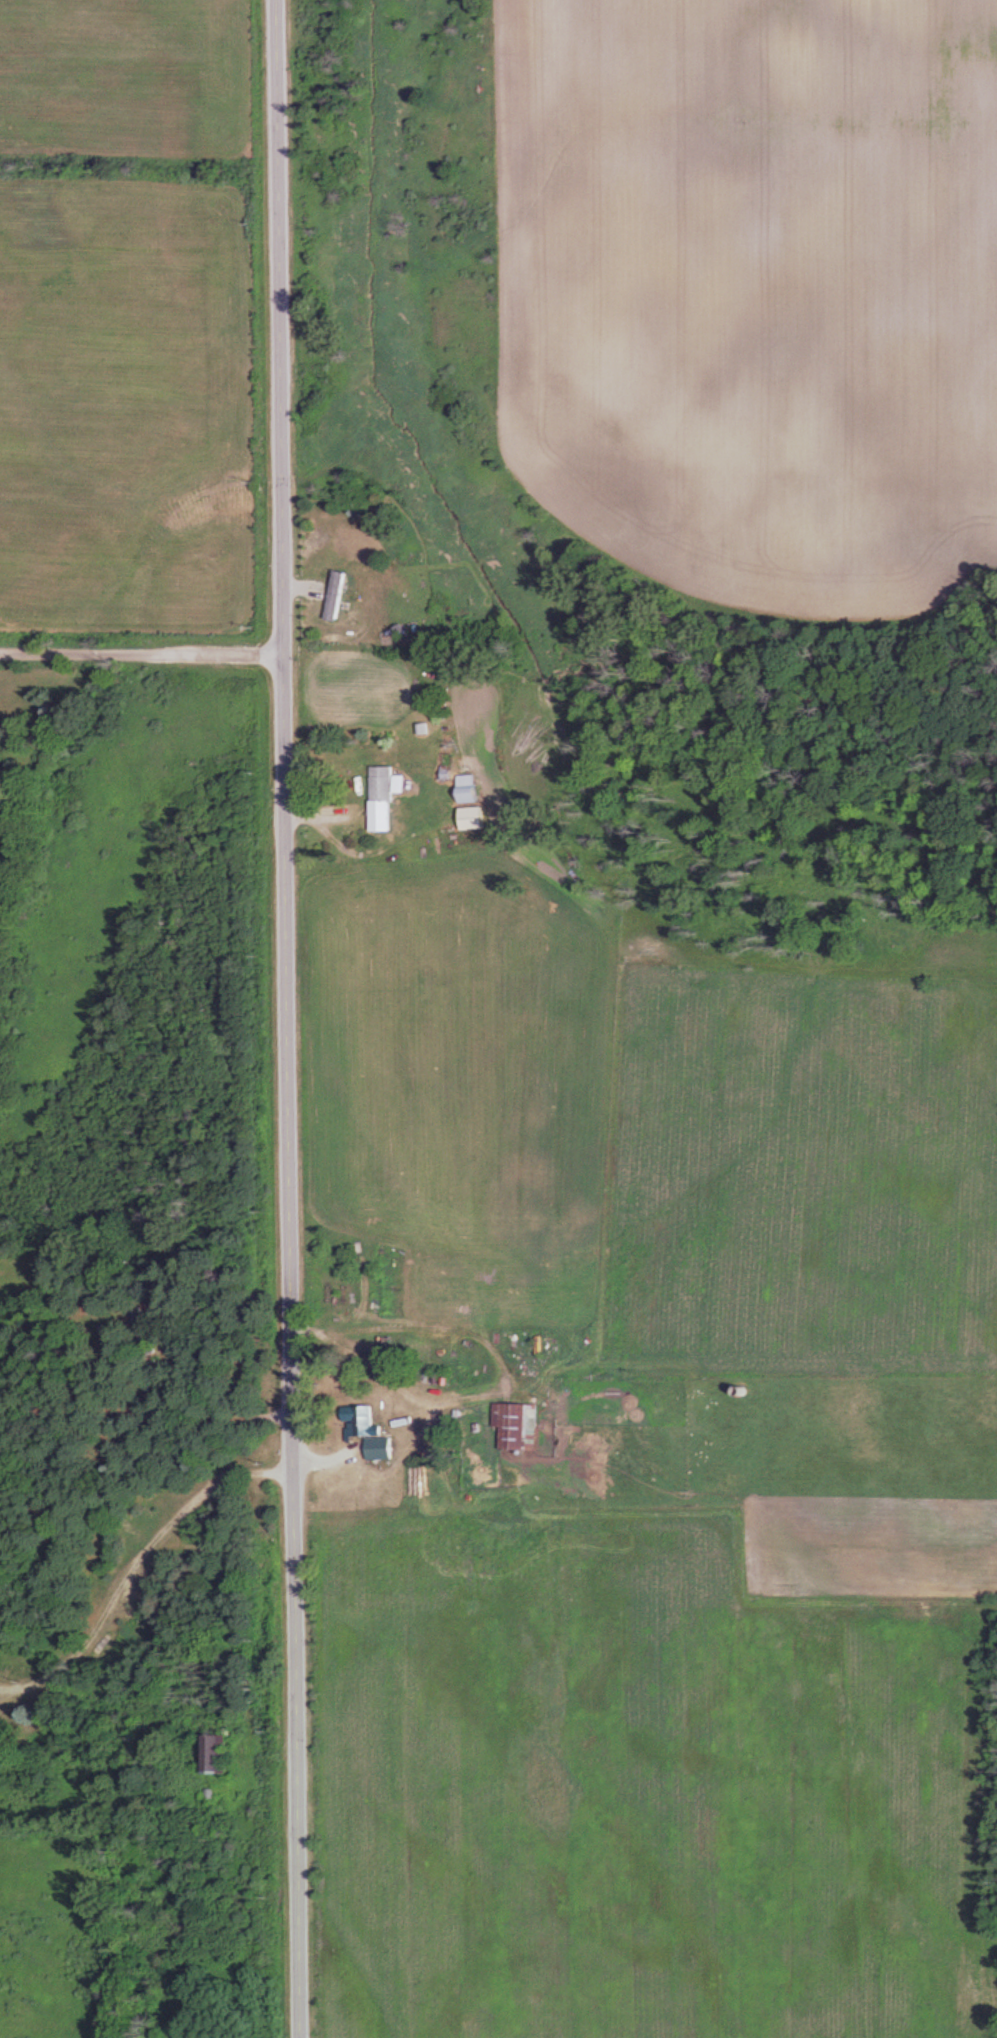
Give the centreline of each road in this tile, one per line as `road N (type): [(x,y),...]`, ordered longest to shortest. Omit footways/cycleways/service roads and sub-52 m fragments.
road 1 (residential): [(299,2037),(275,0)]
road 2 (residential): [(287,654),(0,649)]

